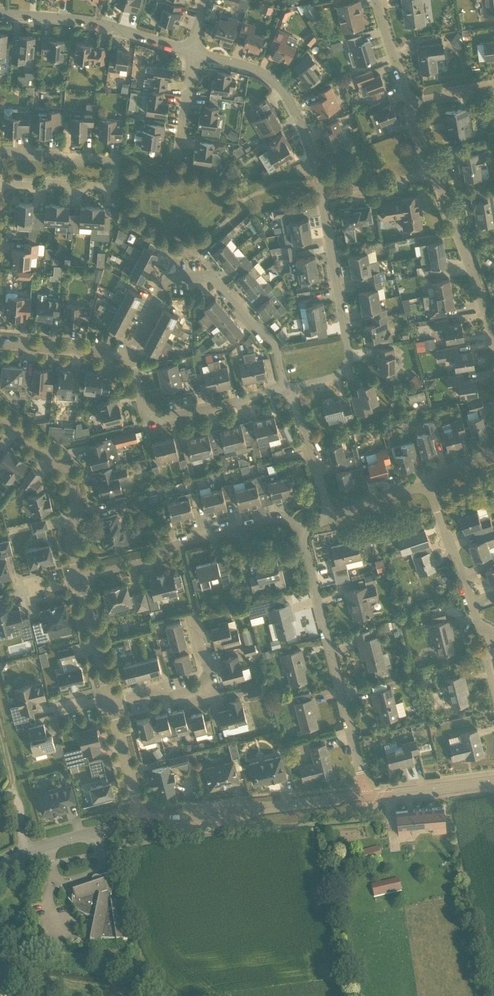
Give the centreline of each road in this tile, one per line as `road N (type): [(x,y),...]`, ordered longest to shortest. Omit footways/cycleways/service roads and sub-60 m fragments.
road 1 (residential): [(365,798),(299,530)]
road 2 (residential): [(283,387),(256,330),(202,276),(162,283),(128,353)]
road 3 (residential): [(0,185),(102,188),(108,179),(108,155),(0,150)]
road 4 (residential): [(283,387),(339,371),(347,358),(322,193)]
road 5 (residential): [(77,578),(283,519),(299,530)]
road 6 (tertiary): [(138,822),(365,798)]
road 7 (residential): [(322,193),(281,96),(256,72),(190,50)]
road 8 (residential): [(190,50),(92,21),(0,13)]
road 9 (residential): [(283,387),(163,410),(135,386),(128,353)]
road 10 (residential): [(77,578),(65,475),(0,415)]
road 11 (residential): [(481,647),(433,480)]
road 12 (residential): [(493,336),(434,174)]
road 13 (residential): [(106,702),(144,689),(195,690),(205,670),(196,619)]
road 14 (tertiary): [(0,866),(138,822)]
road 15 (residential): [(337,516),(283,387)]
road 16 (tertiary): [(365,798),(493,783)]
road 17 (residential): [(128,353),(0,342)]
road 18 (residential): [(106,702),(77,578)]
road 19 (residential): [(138,822),(106,702)]
road 20 (residential): [(177,170),(190,50)]

